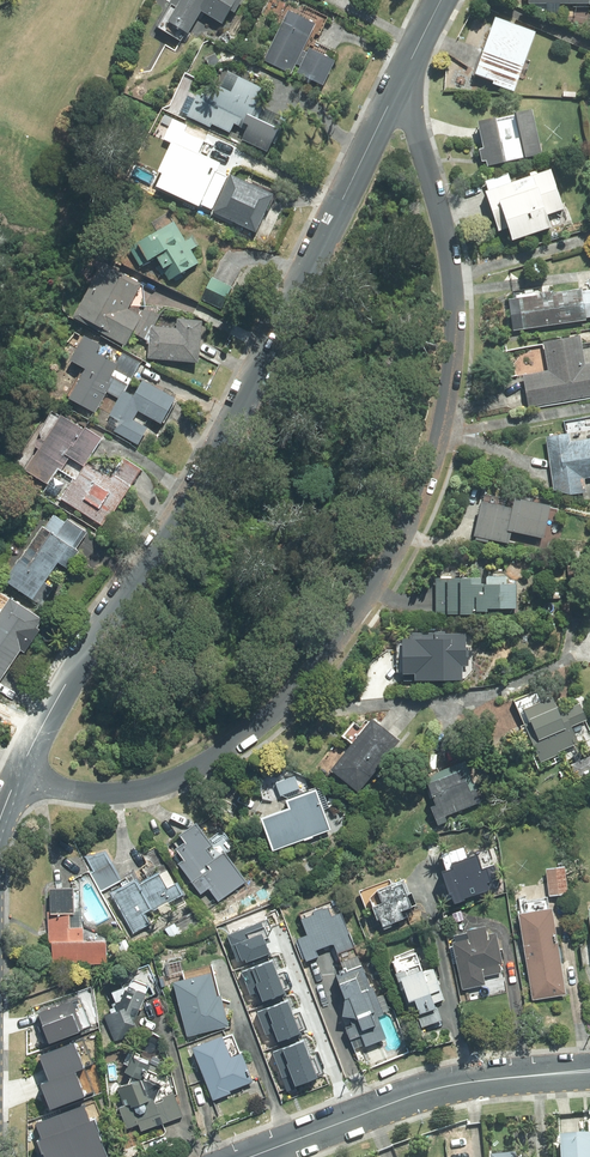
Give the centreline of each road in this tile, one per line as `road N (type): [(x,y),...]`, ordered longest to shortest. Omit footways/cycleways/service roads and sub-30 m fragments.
road 1 (residential): [(397,87),(440,207),(456,304),(433,445),(389,555),(353,617),(273,710),(172,783),(100,795),(19,778)]
road 2 (tertiary): [(19,778),(58,694),(190,511),(397,87)]
road 3 (tertiary): [(246,1156),(444,1087),(589,1072)]

